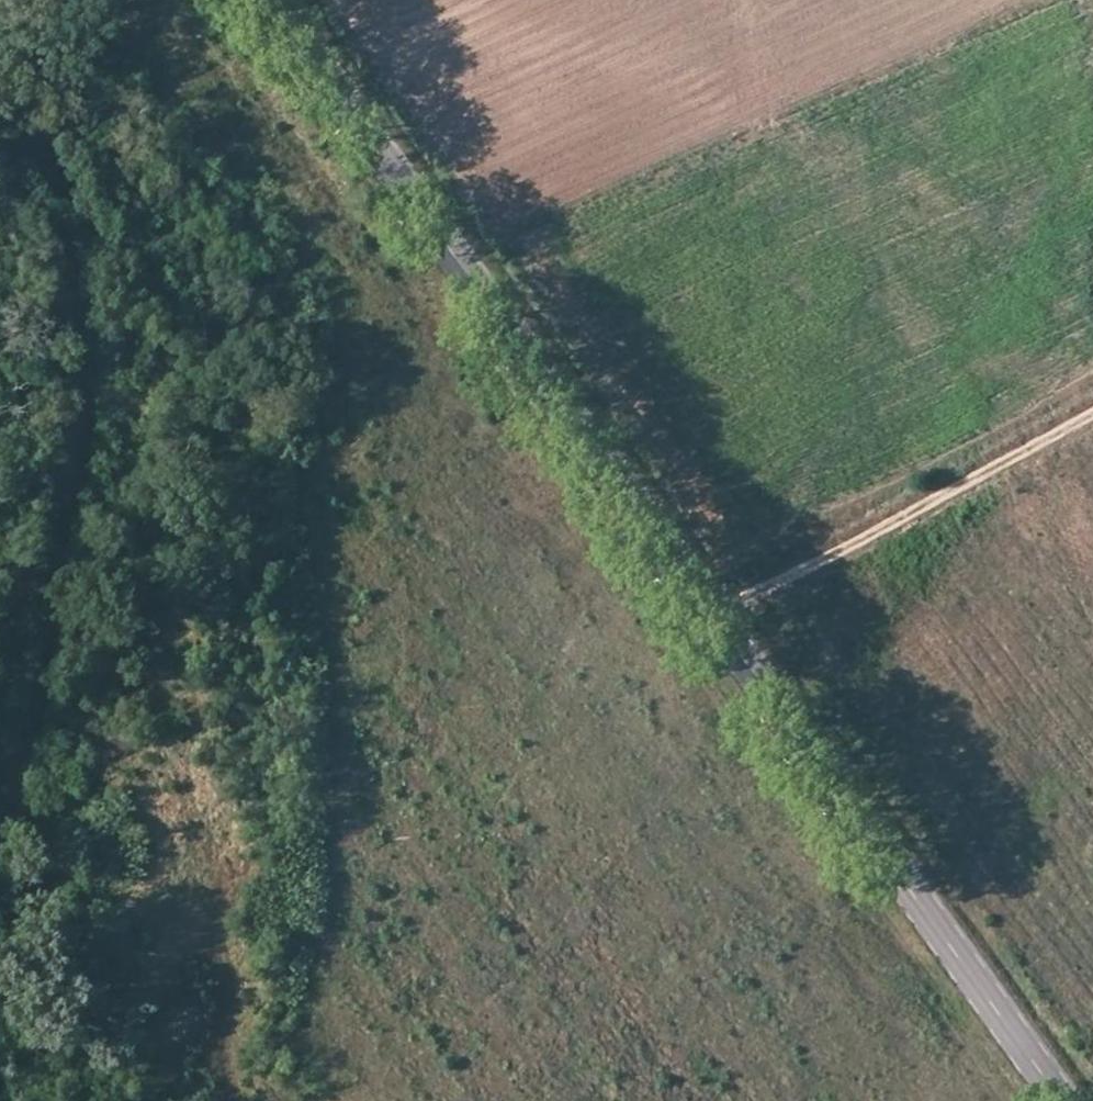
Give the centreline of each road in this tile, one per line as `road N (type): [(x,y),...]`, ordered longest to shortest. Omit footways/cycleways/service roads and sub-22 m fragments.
road 1 (tertiary): [(290,0),(1084,1100)]
road 2 (track): [(722,601),(1092,401)]

